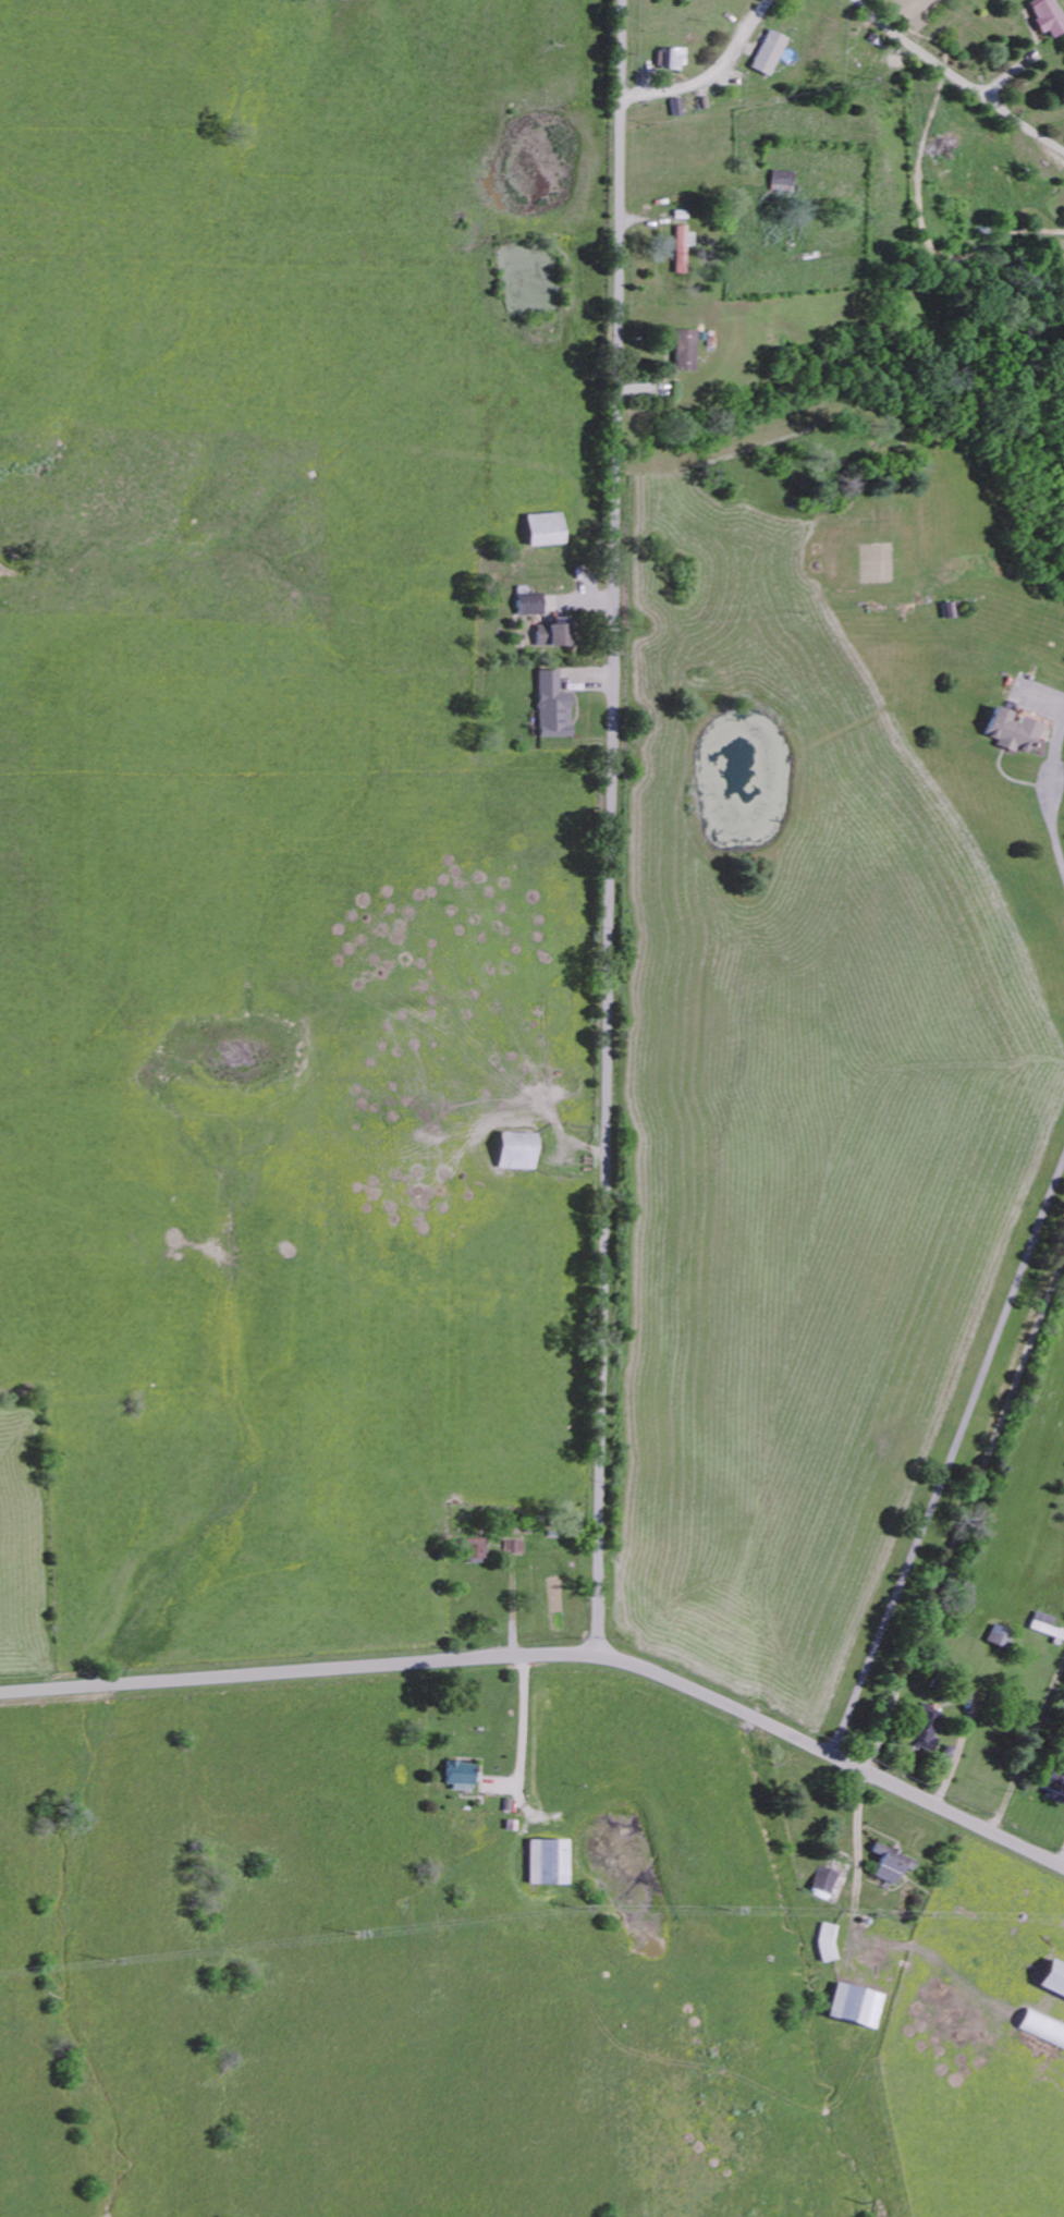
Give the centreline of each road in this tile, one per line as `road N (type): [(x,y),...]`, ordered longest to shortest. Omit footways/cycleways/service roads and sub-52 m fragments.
road 1 (residential): [(601,1657),(621,600),(619,0)]
road 2 (residential): [(0,1693),(517,1656),(601,1657),(678,1681),(1063,1866)]

